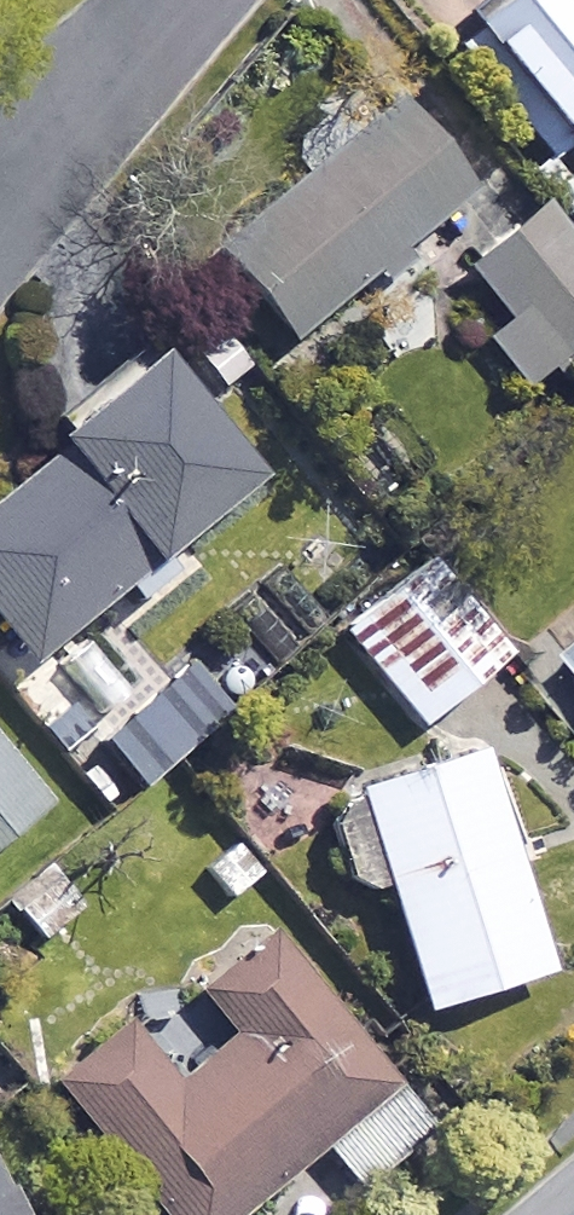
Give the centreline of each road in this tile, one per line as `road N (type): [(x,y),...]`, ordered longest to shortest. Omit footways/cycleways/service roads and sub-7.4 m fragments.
road 1 (residential): [(0,163),(183,0)]

